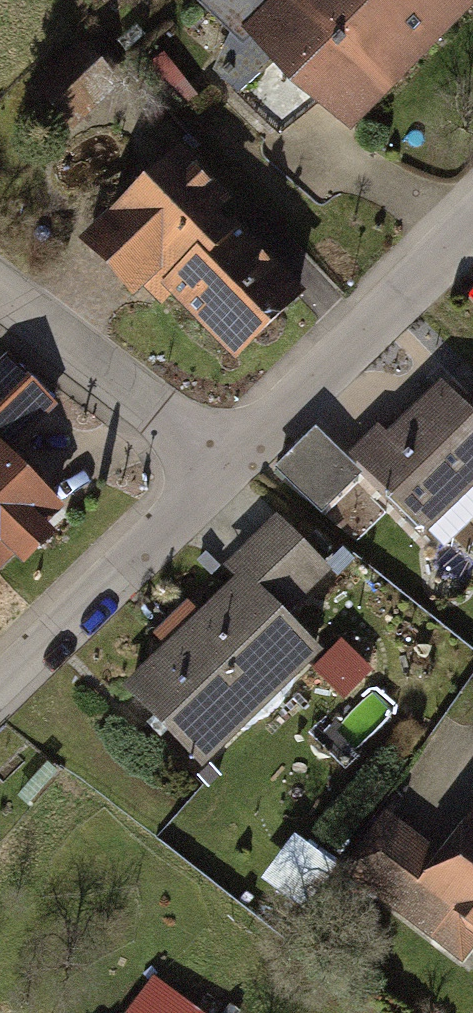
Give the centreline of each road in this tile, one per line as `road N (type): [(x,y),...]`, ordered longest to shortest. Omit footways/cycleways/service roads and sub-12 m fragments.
road 1 (residential): [(472,208),(220,464)]
road 2 (residential): [(220,464),(0,688)]
road 3 (residential): [(0,279),(220,464)]

